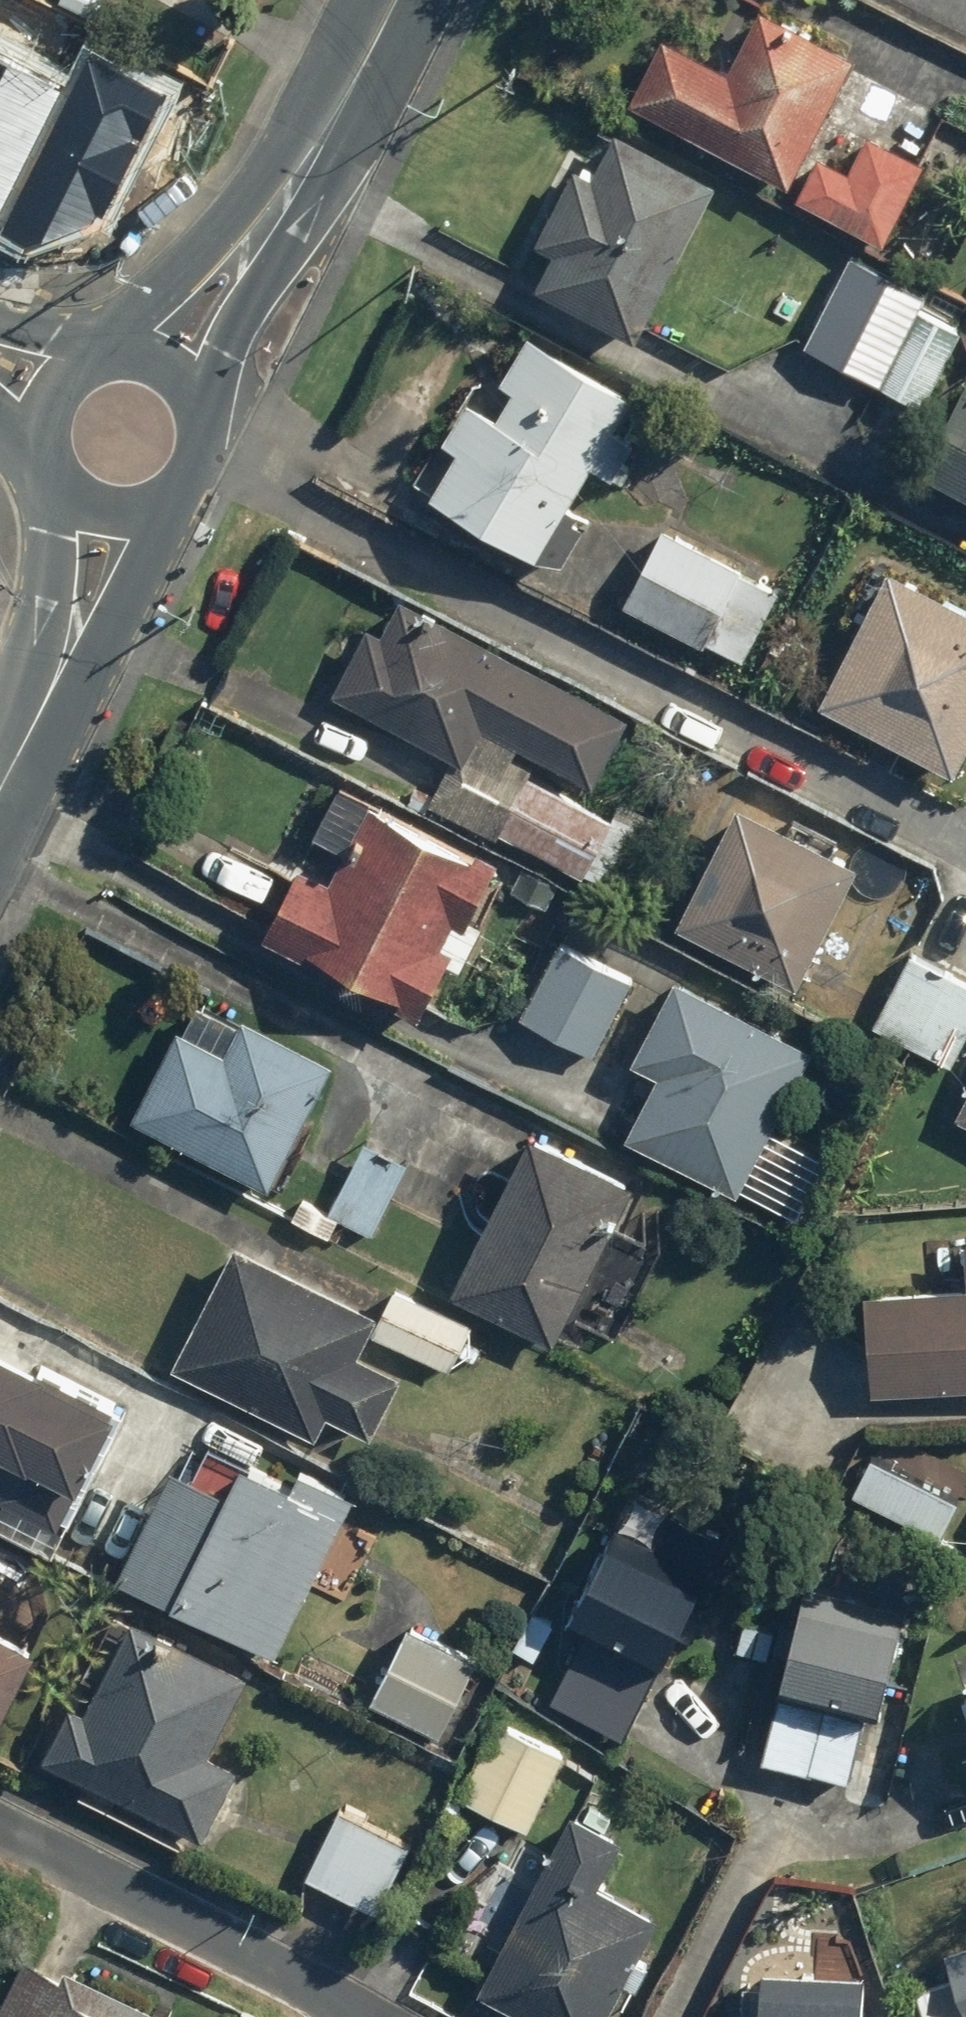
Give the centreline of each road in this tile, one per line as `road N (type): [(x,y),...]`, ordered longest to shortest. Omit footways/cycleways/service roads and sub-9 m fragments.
road 1 (residential): [(0,1832),(353,2016)]
road 2 (secondary): [(130,354),(160,290),(296,138),(331,125)]
road 3 (secondary): [(331,125),(322,189),(197,397)]
road 4 (secondary): [(168,501),(118,641),(36,714)]
road 5 (secondary): [(36,714),(53,630),(59,481)]
road 6 (secondary): [(396,0),(331,125)]
road 7 (secondary): [(46,452),(45,420),(55,392),(72,373),(108,355)]
road 8 (secondary): [(168,501),(112,513),(82,503),(59,481)]

